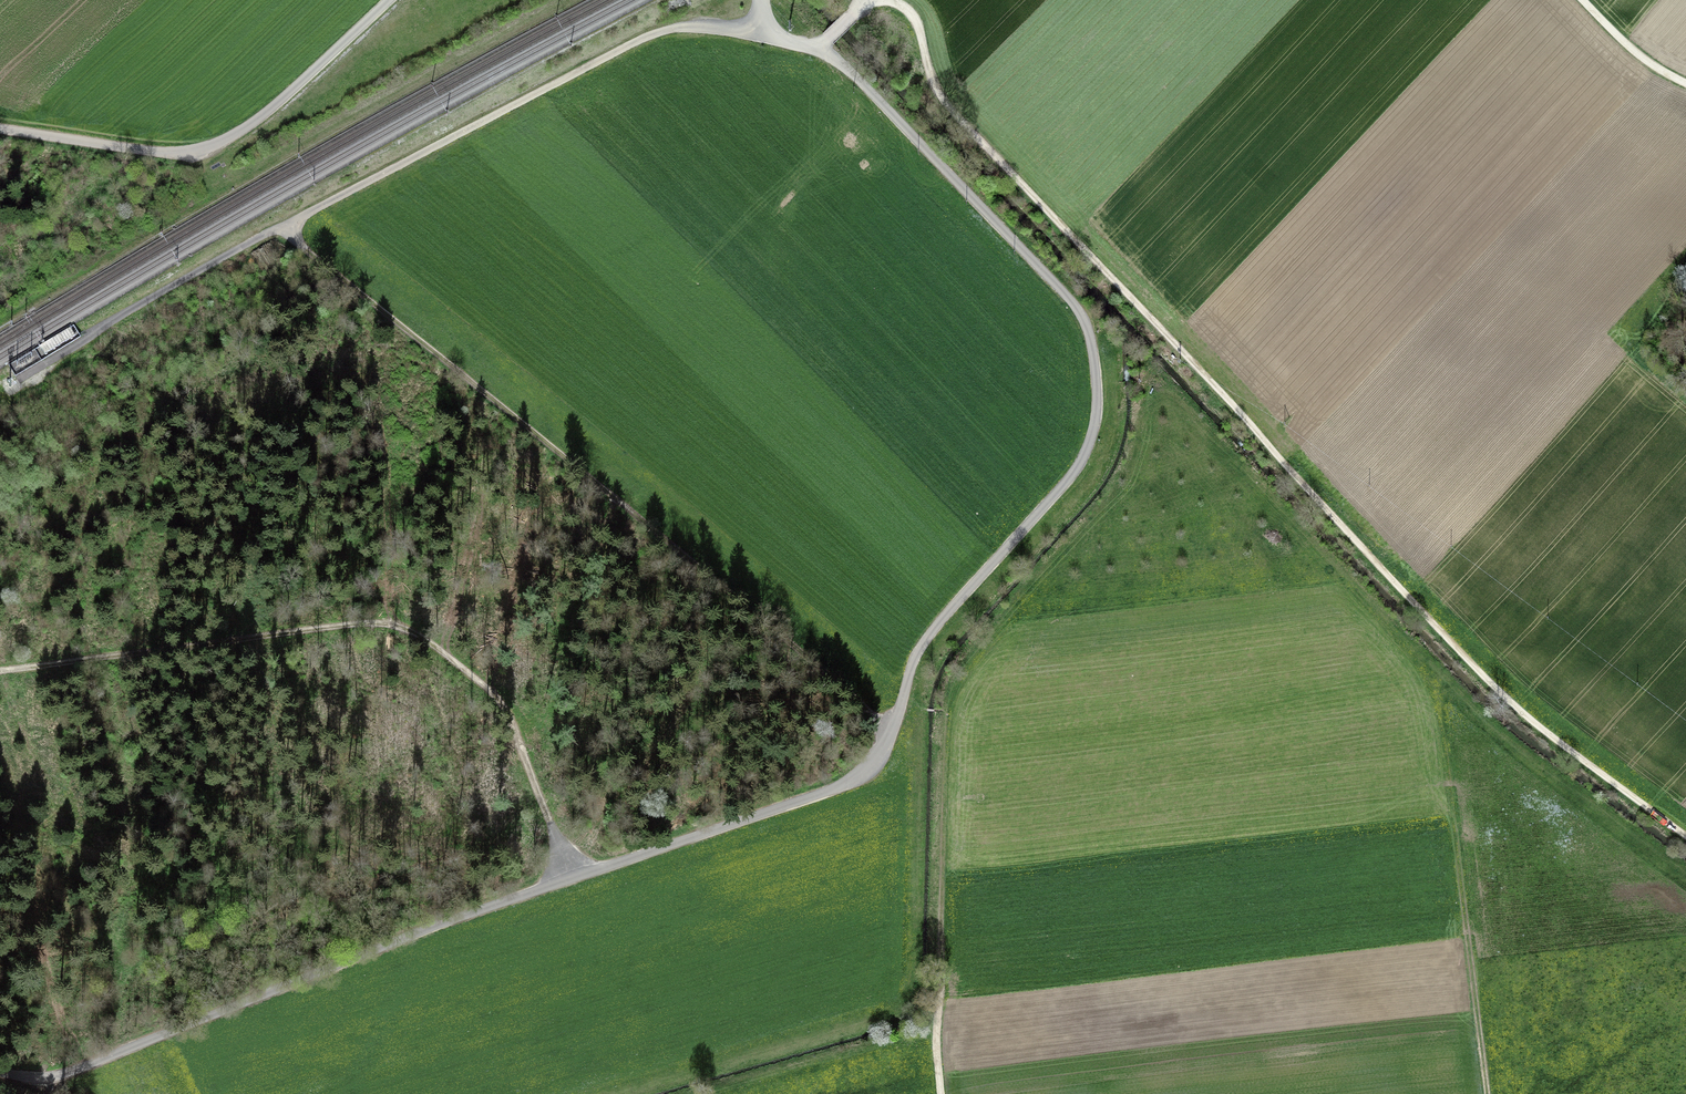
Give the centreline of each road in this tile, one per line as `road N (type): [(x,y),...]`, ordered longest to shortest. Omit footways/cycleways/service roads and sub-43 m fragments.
road 1 (unclassified): [(770,31),(818,48),(850,72),(1072,302),(1093,352),(1096,411),(1083,459),(923,643),(880,754),(820,794),(570,875),(71,1071),(0,1072)]
road 2 (track): [(882,0),(912,14),(943,99),(1521,713),(1685,835)]
road 3 (track): [(284,222),(885,747)]
road 4 (track): [(570,875),(501,701),(471,669),(406,628),(367,623),(0,671)]
road 5 (track): [(770,31),(697,26),(642,39),(284,222)]
road 6 (unclassified): [(0,129),(168,154),(219,144),(387,0)]
road 7 (track): [(1481,1093),(1440,762)]
road 8 (track): [(284,222),(18,379)]
road 9 (track): [(1582,0),(1633,54),(1685,85)]

